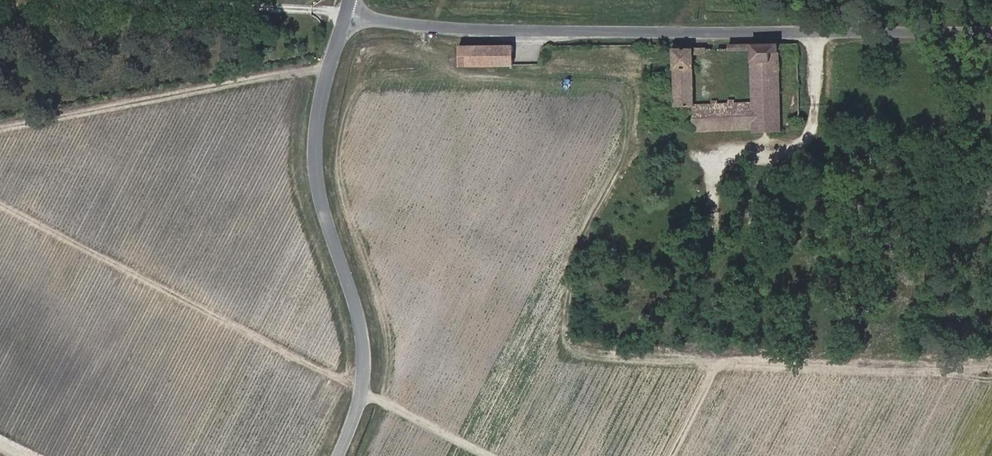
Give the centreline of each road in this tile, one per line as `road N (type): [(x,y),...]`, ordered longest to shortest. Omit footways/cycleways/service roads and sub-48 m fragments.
road 1 (unclassified): [(345,16),(534,32),(991,33)]
road 2 (track): [(0,204),(488,455)]
road 3 (unclassified): [(339,455),(358,403),(363,346),(319,191),(315,145),(345,16)]

